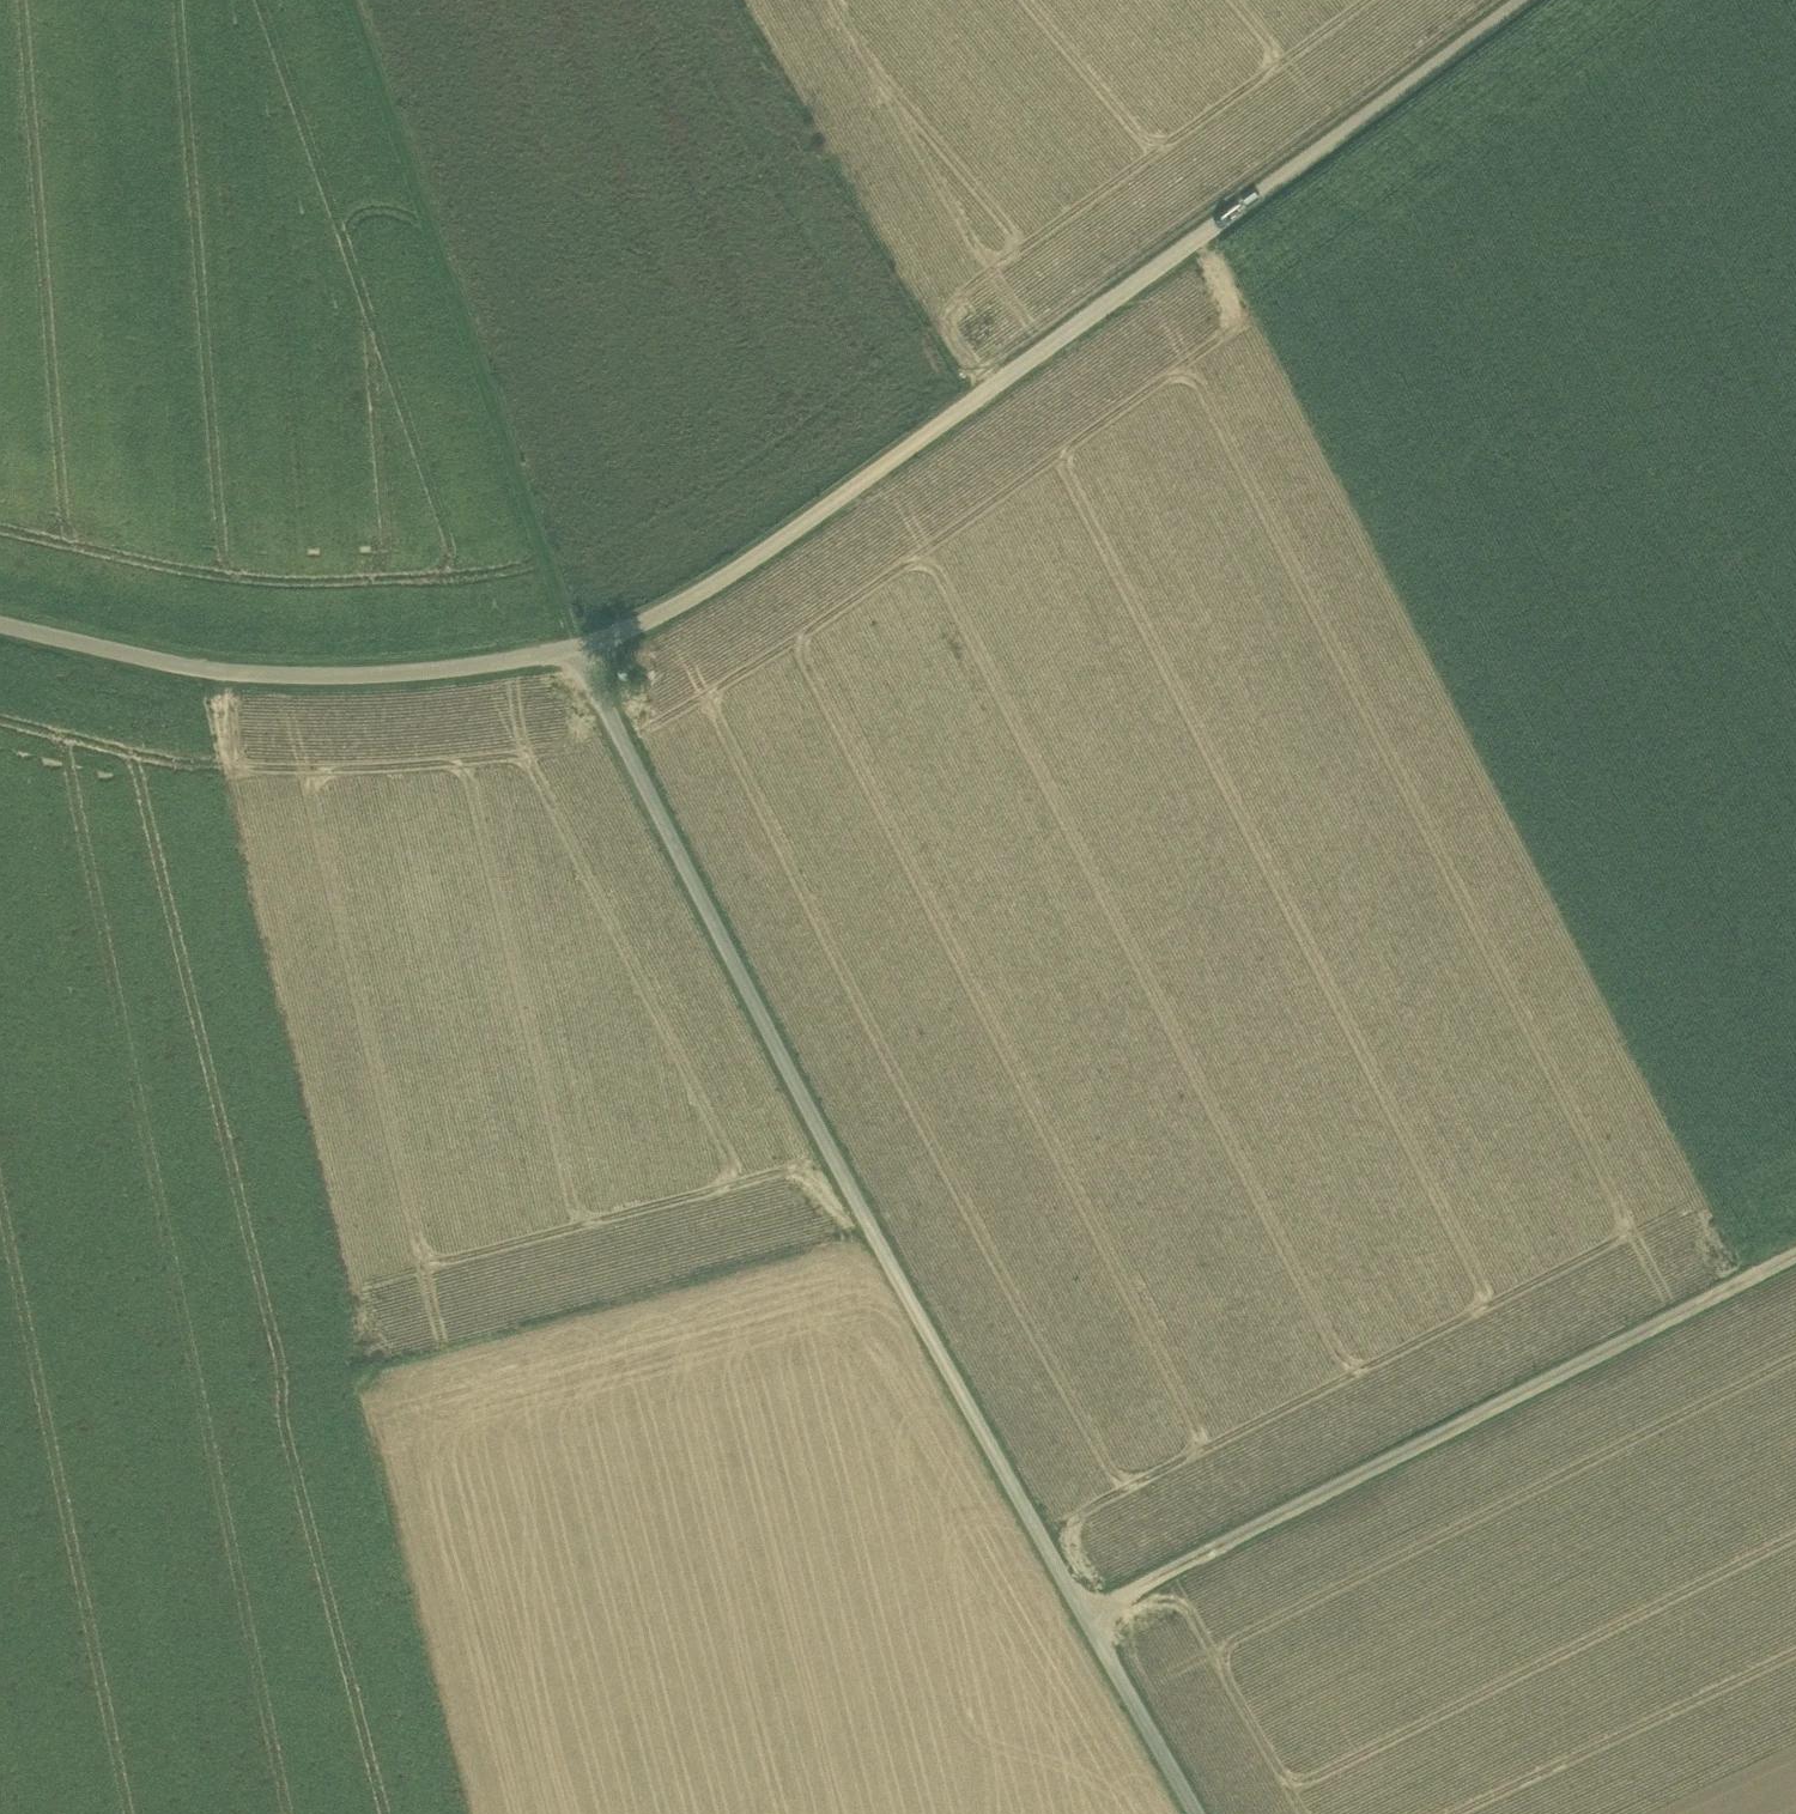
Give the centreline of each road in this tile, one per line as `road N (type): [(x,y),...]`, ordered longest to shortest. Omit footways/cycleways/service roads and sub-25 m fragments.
road 1 (unclassified): [(1212,1813),(577,648)]
road 2 (unclassified): [(577,648),(742,571),(1522,0)]
road 3 (track): [(1092,1602),(1795,1242)]
road 4 (track): [(350,0),(577,648)]
road 5 (unclassified): [(577,648),(370,671),(213,671),(0,621)]

